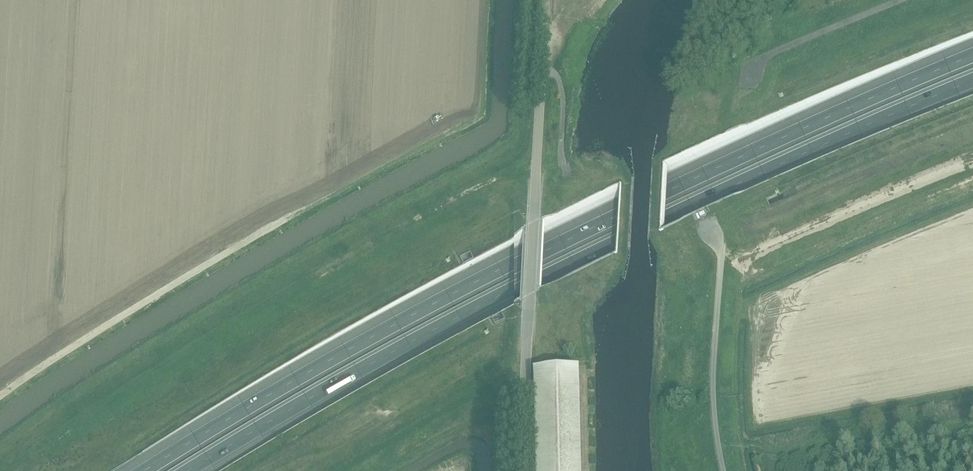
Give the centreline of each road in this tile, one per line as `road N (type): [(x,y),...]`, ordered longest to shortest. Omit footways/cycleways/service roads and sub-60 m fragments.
road 1 (motorway): [(972,50),(610,203),(369,331),(142,470)]
road 2 (motorway): [(185,470),(381,351),(610,229),(972,74)]
road 3 (unclassified): [(533,226),(524,470)]
road 4 (unclassified): [(722,470),(713,406),(721,254),(714,236)]
road 5 (unclassified): [(533,226),(545,0)]
road 6 (track): [(747,470),(735,413),(741,285)]

